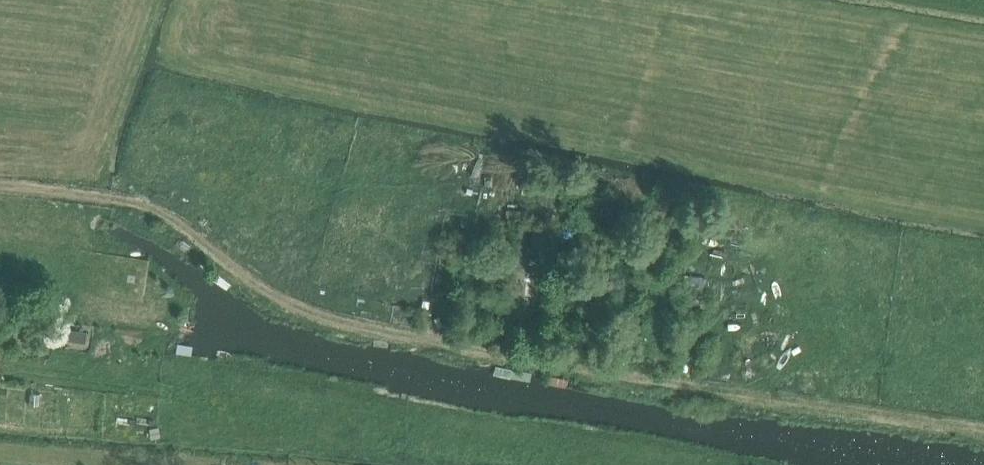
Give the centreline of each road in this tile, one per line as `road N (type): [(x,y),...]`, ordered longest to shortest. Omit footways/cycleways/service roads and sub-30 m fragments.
road 1 (track): [(983,431),(361,332),(266,295),(158,211),(101,196),(0,187)]

